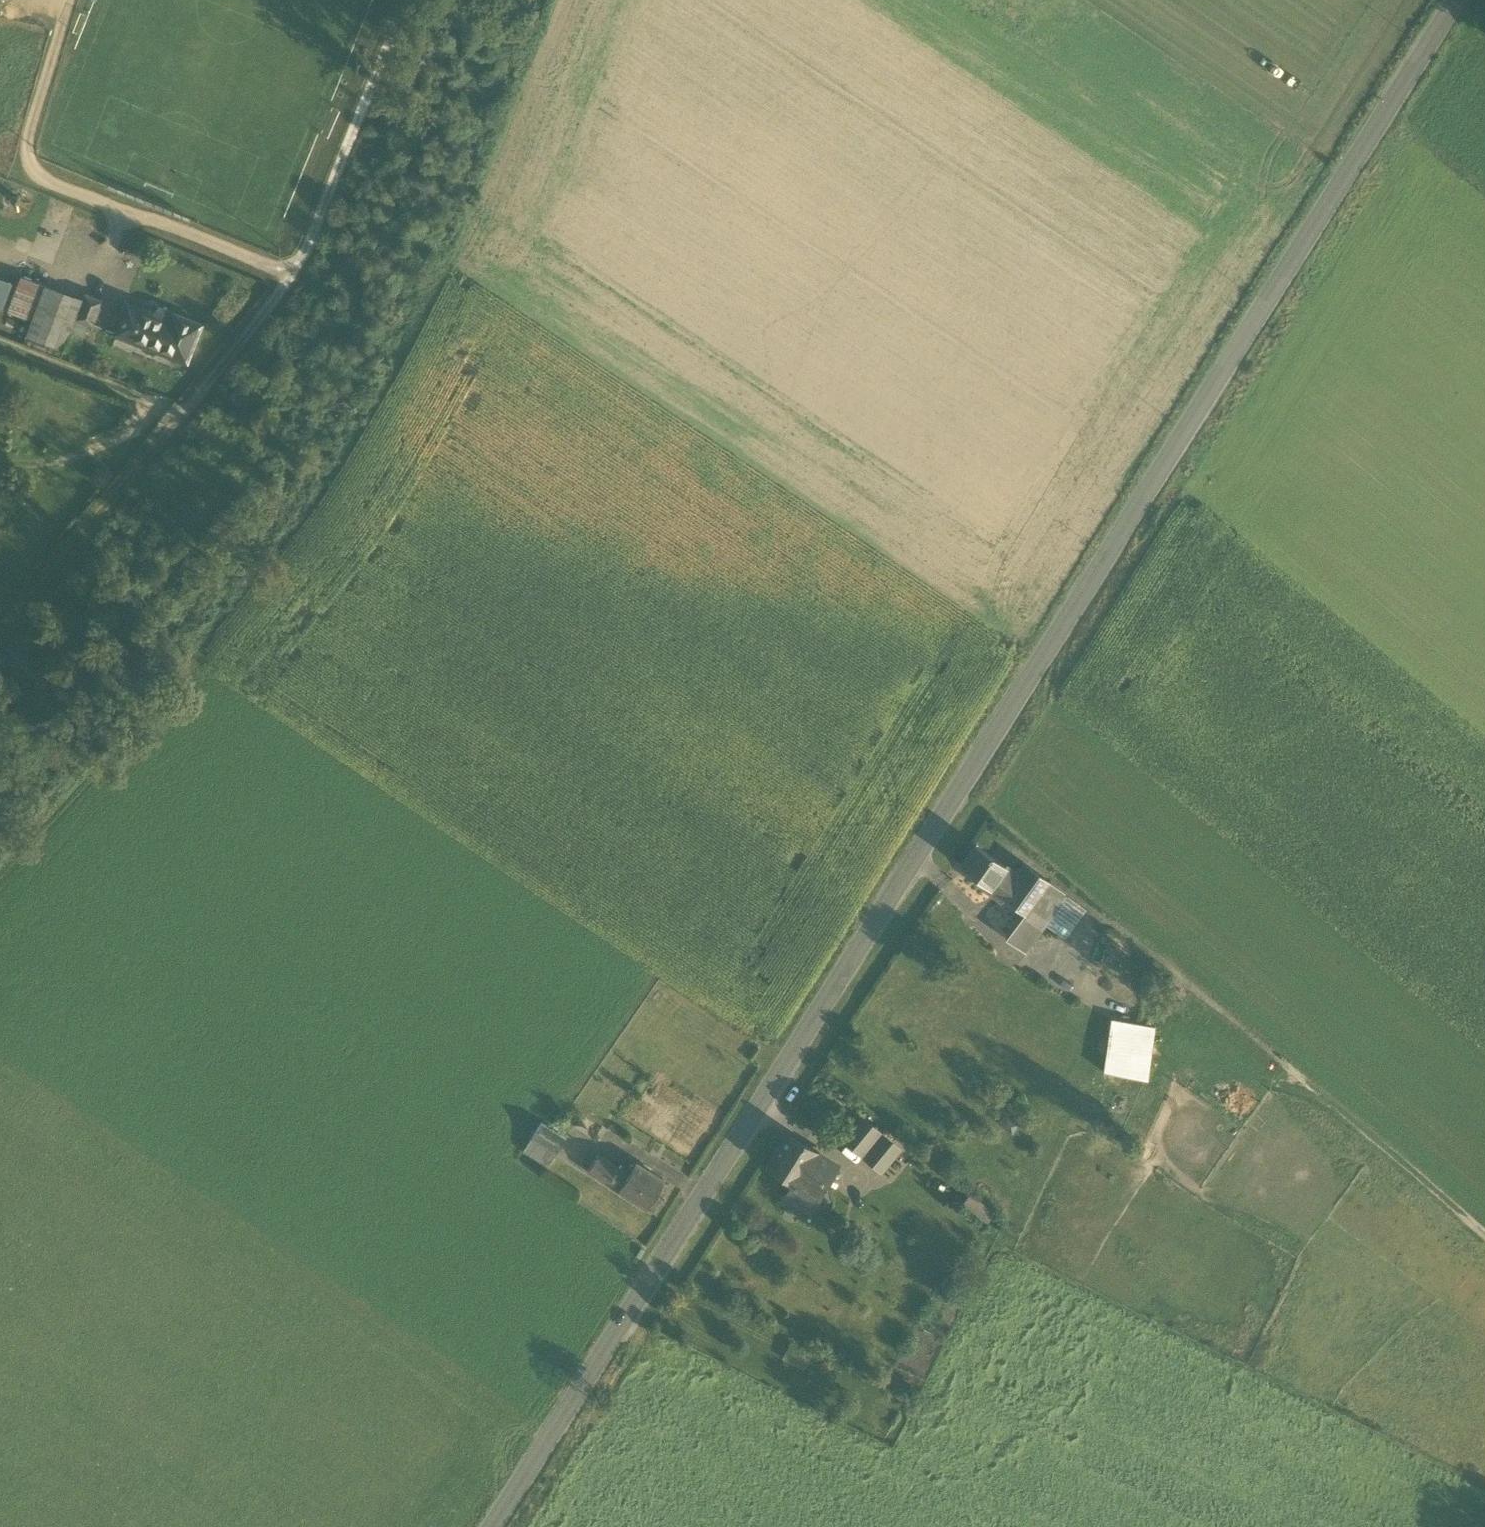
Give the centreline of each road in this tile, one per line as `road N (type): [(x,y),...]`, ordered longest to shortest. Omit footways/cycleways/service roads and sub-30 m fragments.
road 1 (secondary): [(489,1526),(1453,0)]
road 2 (unclassified): [(67,0),(22,168),(300,271)]
road 3 (unclassified): [(67,555),(300,271)]
road 4 (unclassified): [(300,271),(407,0)]

